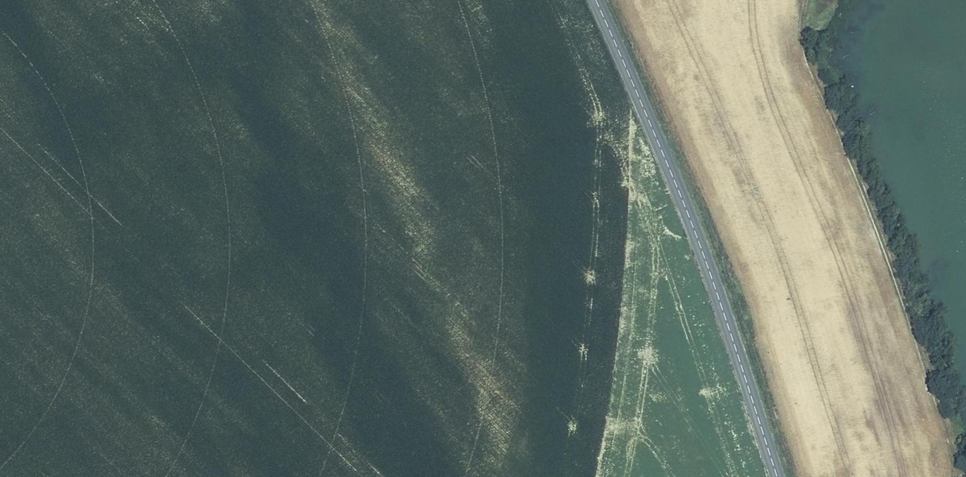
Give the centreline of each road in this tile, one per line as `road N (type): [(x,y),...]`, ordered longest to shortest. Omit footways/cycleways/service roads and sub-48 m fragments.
road 1 (tertiary): [(593,0),(697,240),(777,476)]

